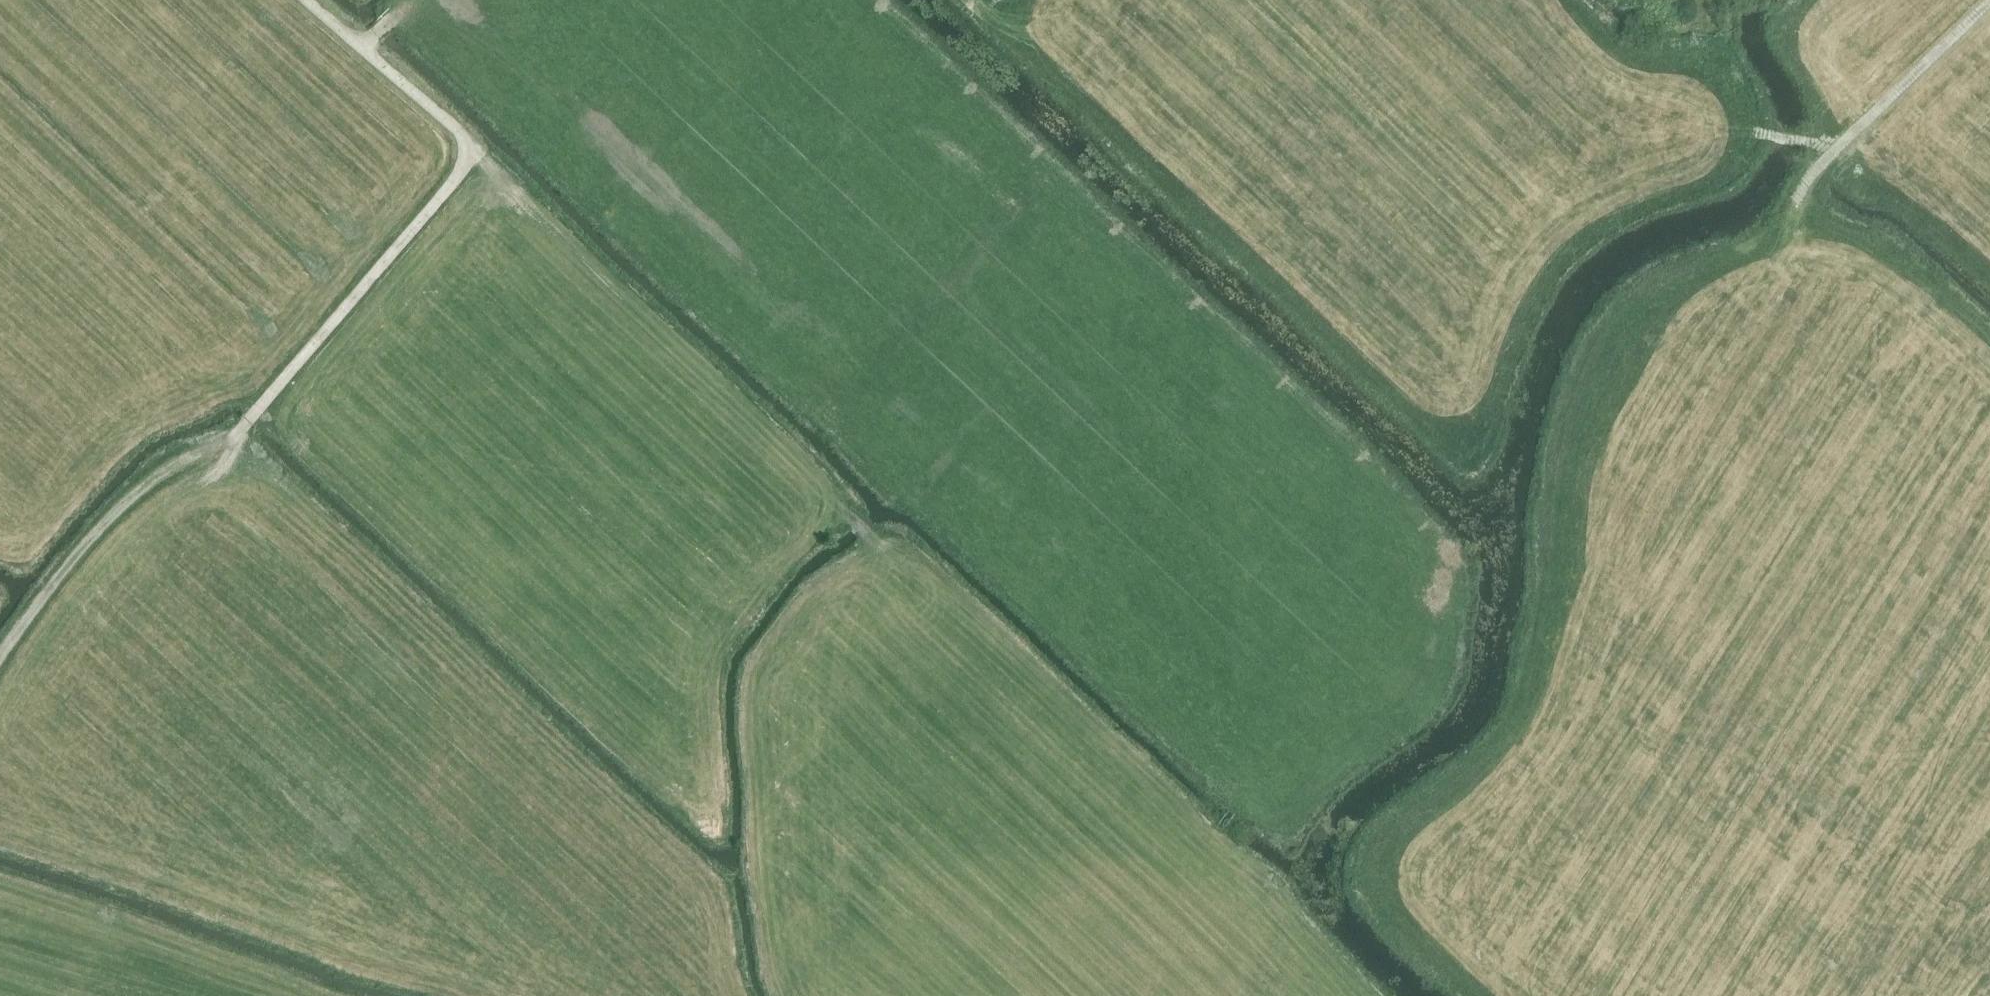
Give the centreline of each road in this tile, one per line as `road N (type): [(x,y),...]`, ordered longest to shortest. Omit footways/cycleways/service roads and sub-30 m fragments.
road 1 (track): [(311,0),(475,147),(458,176),(232,439)]
road 2 (track): [(1989,0),(1811,175),(1795,201)]

